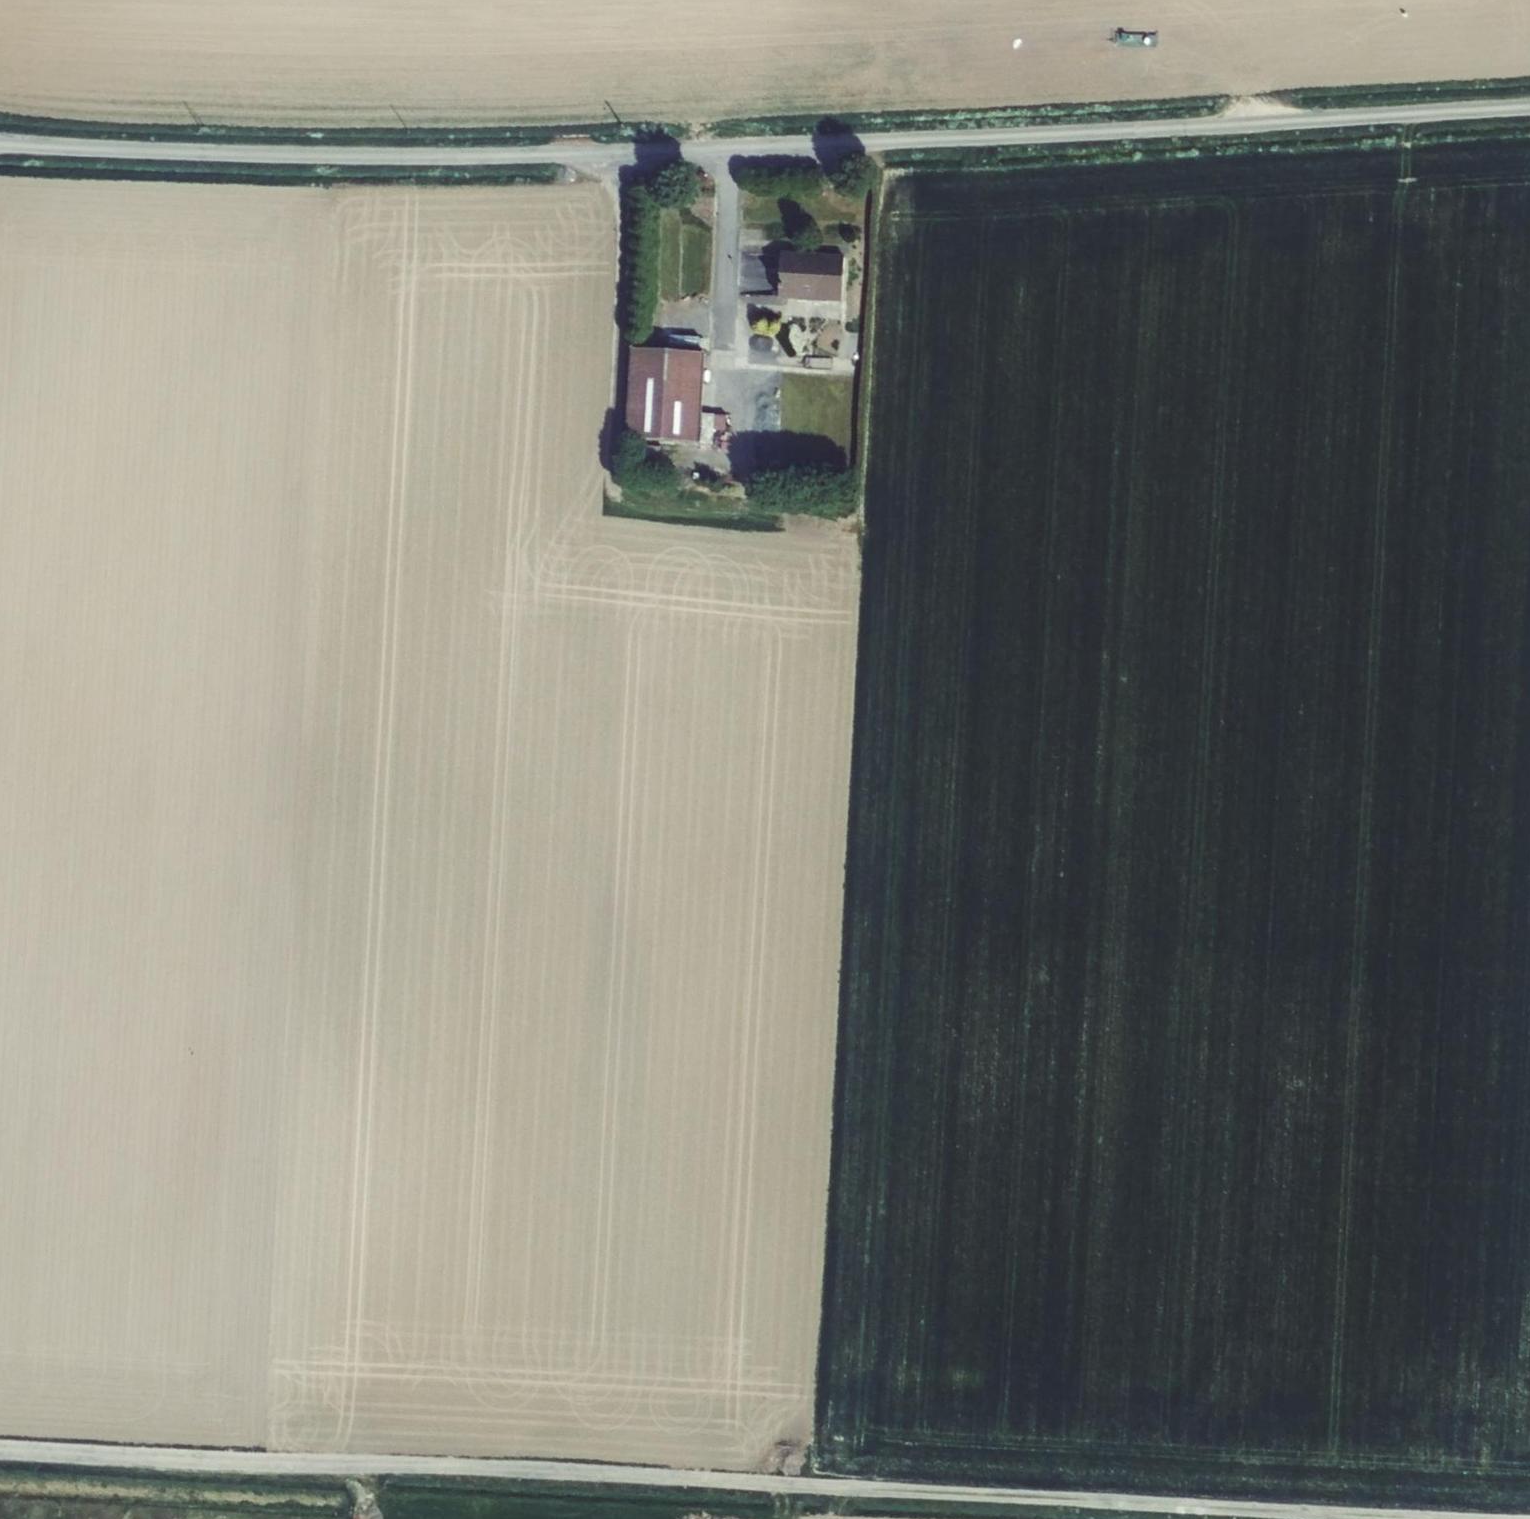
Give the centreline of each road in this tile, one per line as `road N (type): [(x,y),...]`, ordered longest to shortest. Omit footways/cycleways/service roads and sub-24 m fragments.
road 1 (tertiary): [(0,144),(503,156),(1529,107)]
road 2 (track): [(0,1456),(1179,1518)]

